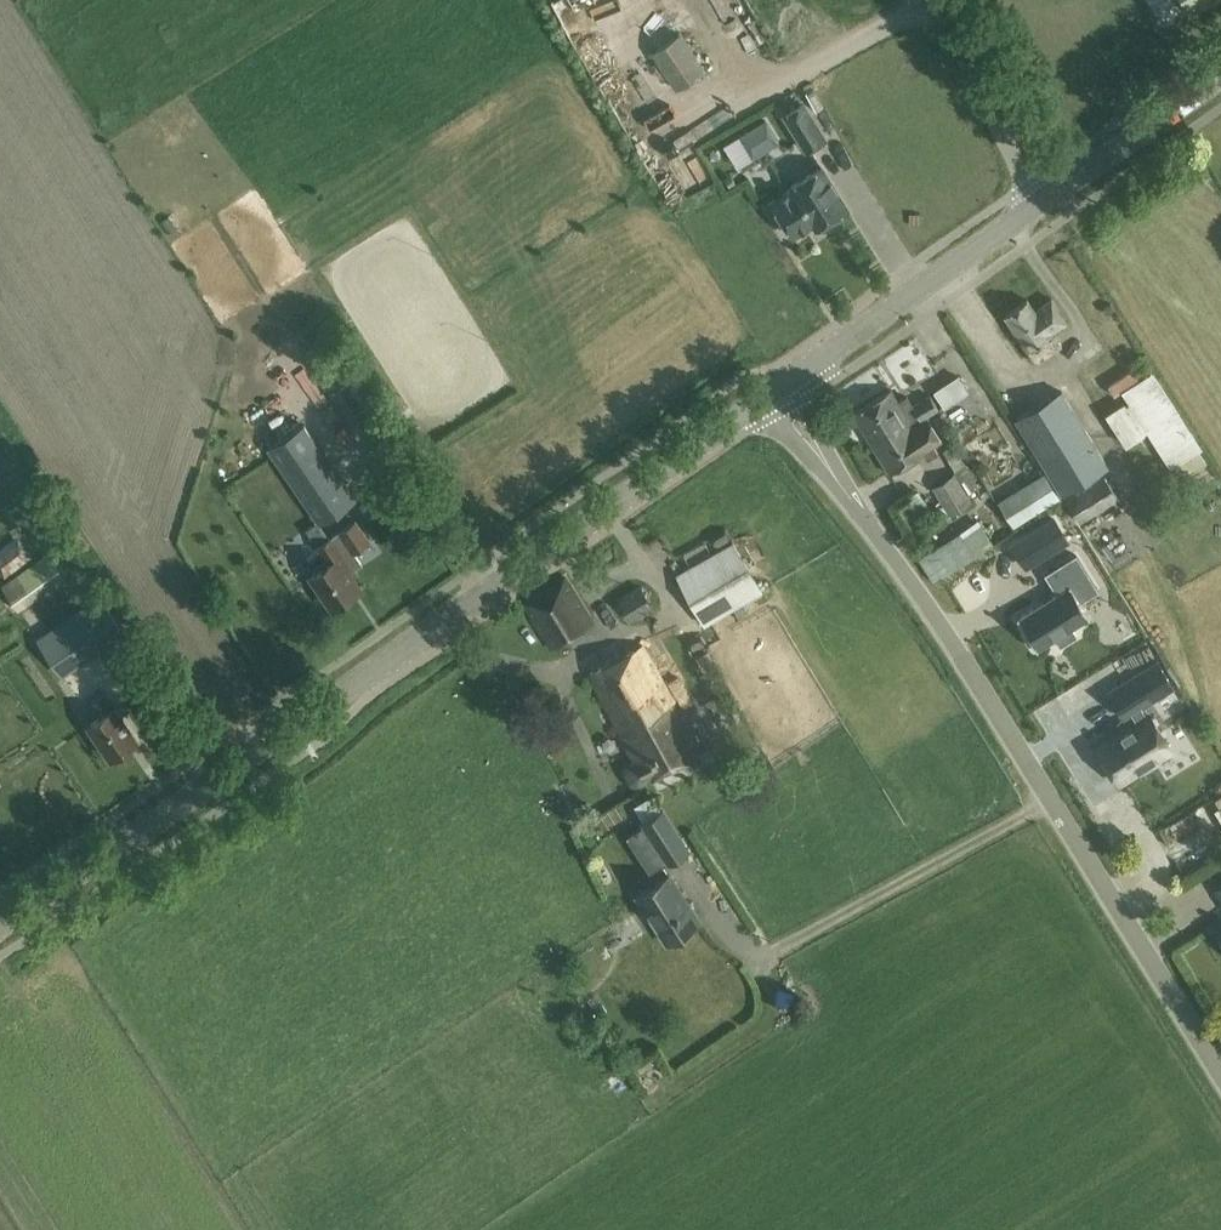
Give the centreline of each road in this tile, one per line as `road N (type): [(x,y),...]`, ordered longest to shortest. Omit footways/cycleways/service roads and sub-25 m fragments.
road 1 (tertiary): [(0,924),(780,392)]
road 2 (unclassified): [(1220,1079),(1042,785),(780,392)]
road 3 (tertiary): [(780,392),(1053,197)]
road 4 (unclassified): [(1053,197),(1007,129),(944,0)]
road 5 (tertiary): [(1053,197),(1220,79)]

